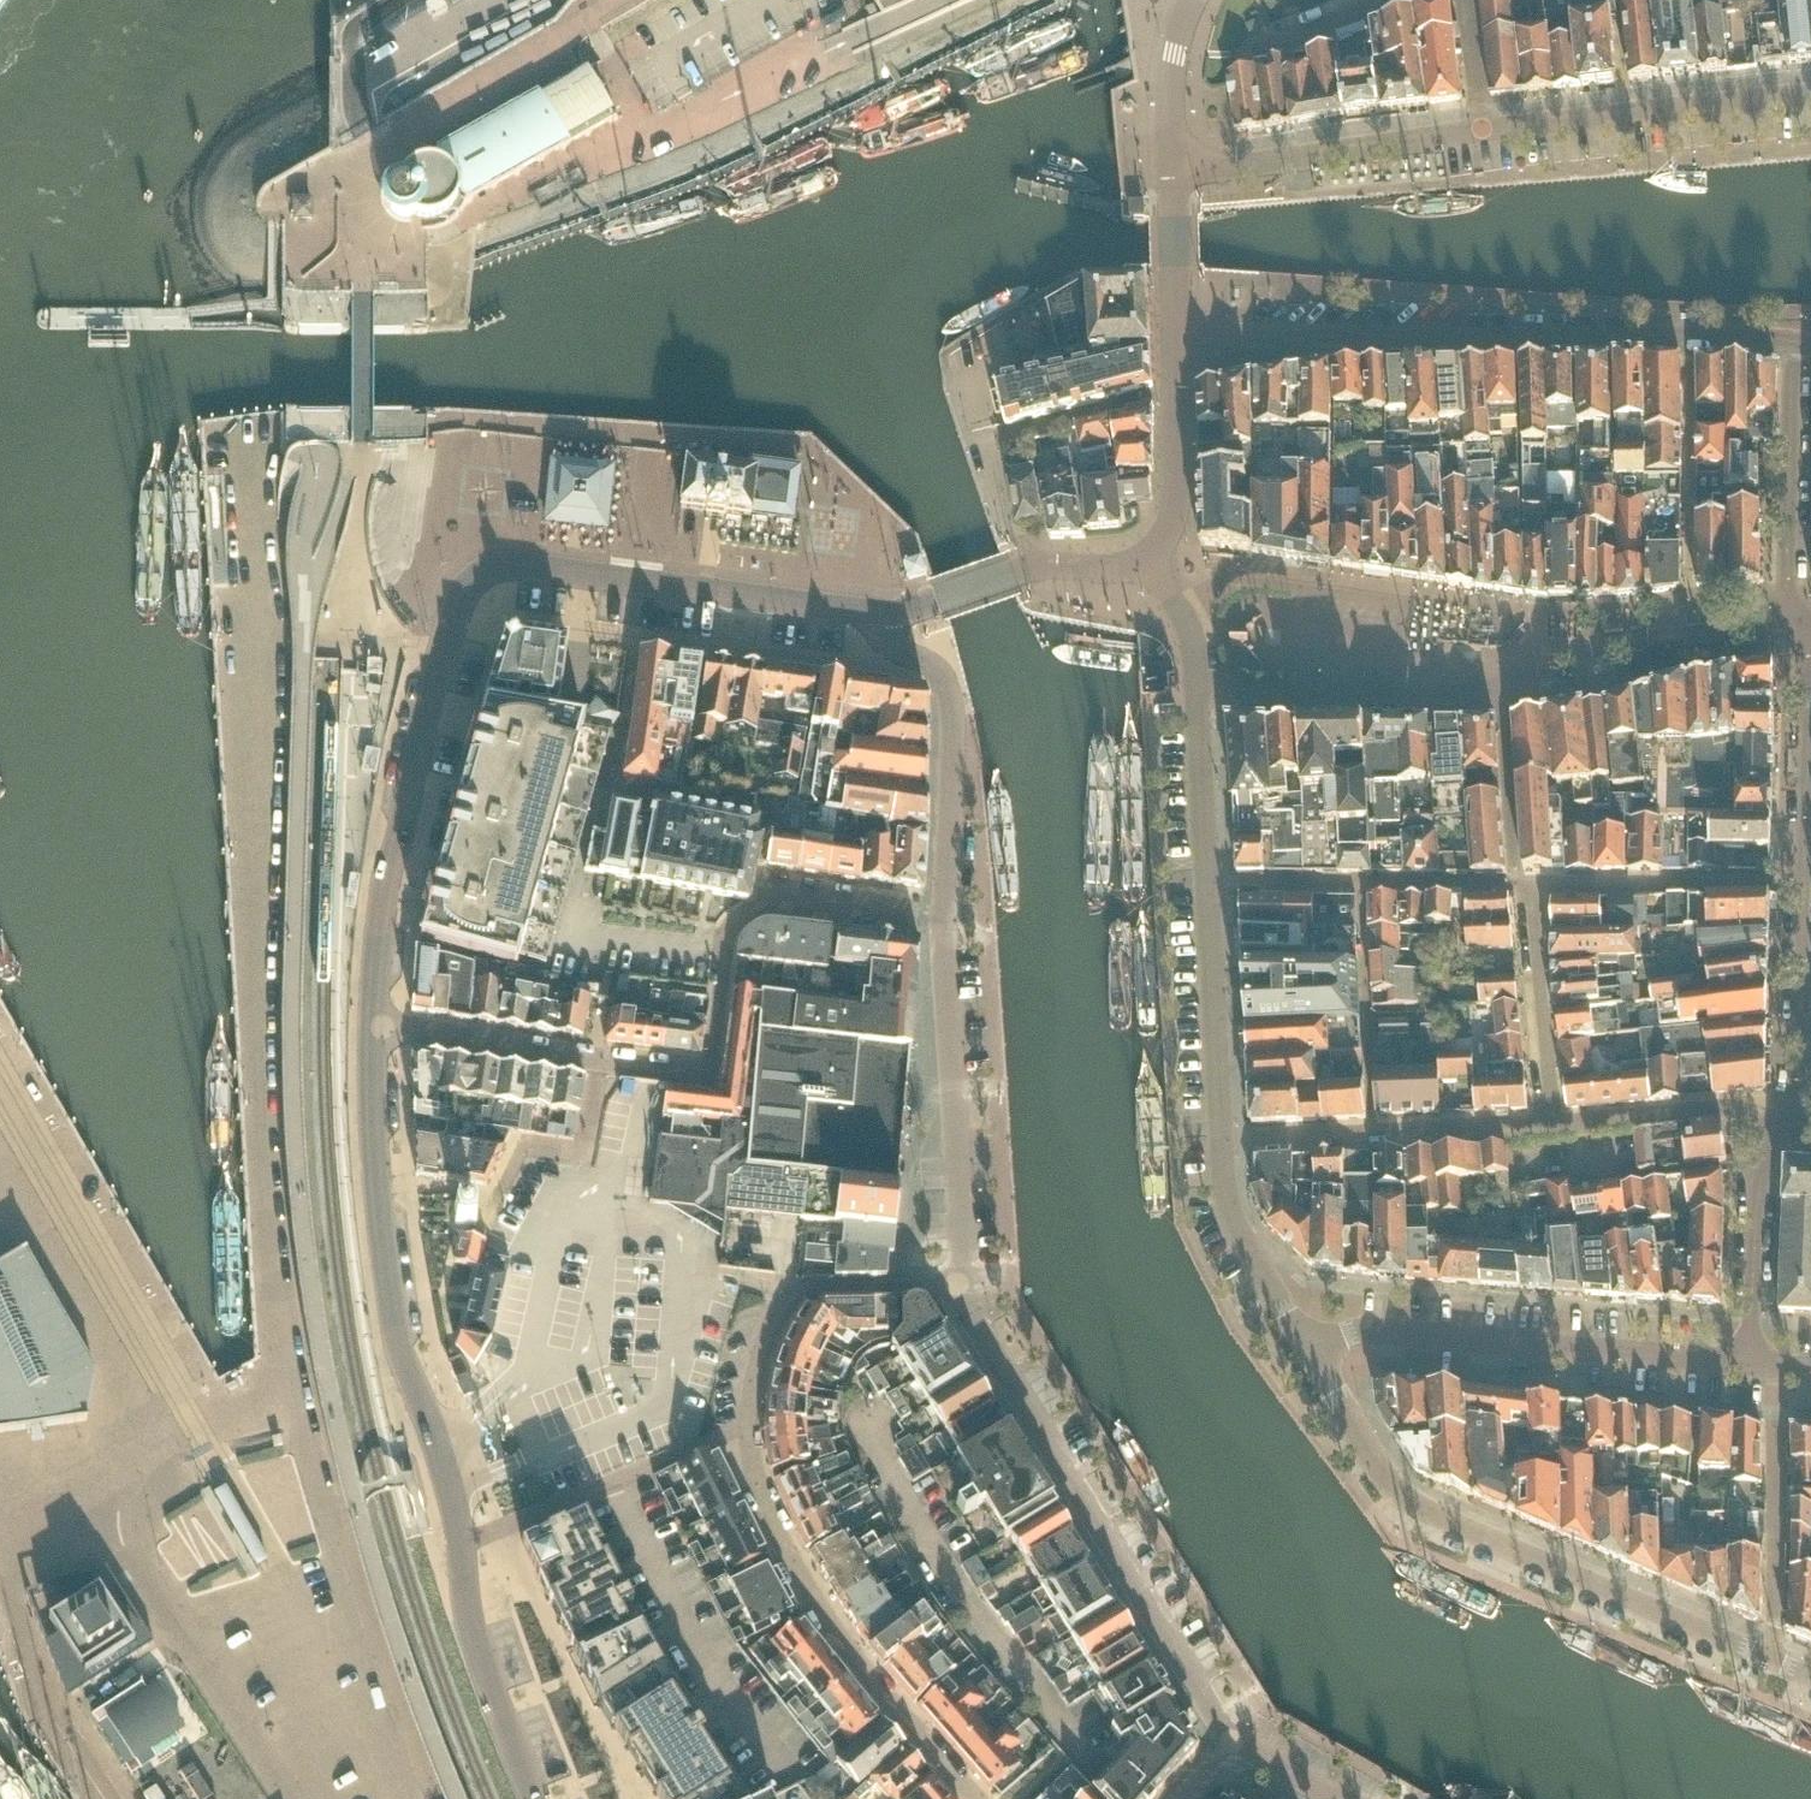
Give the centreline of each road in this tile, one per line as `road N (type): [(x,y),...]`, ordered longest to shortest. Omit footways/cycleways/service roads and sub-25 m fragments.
road 1 (secondary): [(373,1027),(387,876),(443,656),(474,579),(524,567),(883,614)]
road 2 (residential): [(1178,336),(1730,335),(1795,342)]
road 3 (unclassified): [(1767,1658),(1403,1498),(1378,1470),(1310,1352)]
road 4 (residential): [(965,1286),(966,1305),(1234,1740)]
road 5 (unclassified): [(1310,1352),(1227,1196),(1209,881)]
road 6 (residential): [(600,1059),(711,1074),(728,931),(743,914),(777,903),(944,925)]
road 7 (residential): [(1750,1366),(1380,1332),(1310,1352)]
road 8 (residential): [(750,1429),(762,1495),(815,1599),(859,1664),(977,1798)]
road 9 (secondary): [(462,1543),(436,1440),(400,1350),(378,1184)]
road 10 (residential): [(944,925),(965,1286)]
road 11 (residential): [(883,614),(895,645),(941,675),(951,704),(944,925)]
road 12 (residential): [(378,1184),(496,1198),(520,1147),(584,1157),(600,1059)]
road 13 (unclassified): [(1209,881),(1193,645),(1150,557)]
road 14 (residential): [(1482,132),(1810,96)]
road 15 (residential): [(1209,881),(1537,883)]
road 16 (residential): [(750,1429),(760,1352),(778,1311),(794,1296),(965,1286)]
road 17 (residential): [(1174,172),(1482,132)]
road 18 (residential): [(462,1543),(750,1429)]
road 19 (residential): [(1767,1658),(1776,1627),(1778,1369)]
road 20 (residential): [(1556,1126),(1271,1140)]
road 21 (secondary): [(883,614),(1039,567),(1125,568),(1150,557)]
road 22 (residential): [(1537,883),(1804,886)]
road 23 (secondary): [(534,1798),(473,1637),(462,1543)]
road 24 (residential): [(1802,624),(1810,658),(1804,886)]
road 25 (residential): [(1802,624),(1787,581),(1794,365)]
road 26 (residential): [(1783,1124),(1759,1184),(1750,1366)]
road 27 (residential): [(1556,1126),(1537,883)]
road 28 (residential): [(1783,1124),(1726,1108),(1556,1126)]
road 29 (residential): [(600,1059),(373,1027)]
road 30 (secondary): [(1150,557),(1175,514),(1178,336)]
road 31 (residential): [(1804,886),(1794,1109)]
road 32 (secondary): [(1174,172),(1172,81),(1193,0)]
road 33 (secondary): [(1178,336),(1174,172)]
road 34 (secondary): [(378,1184),(373,1027)]
road 35 (residential): [(1482,132),(1466,0)]

